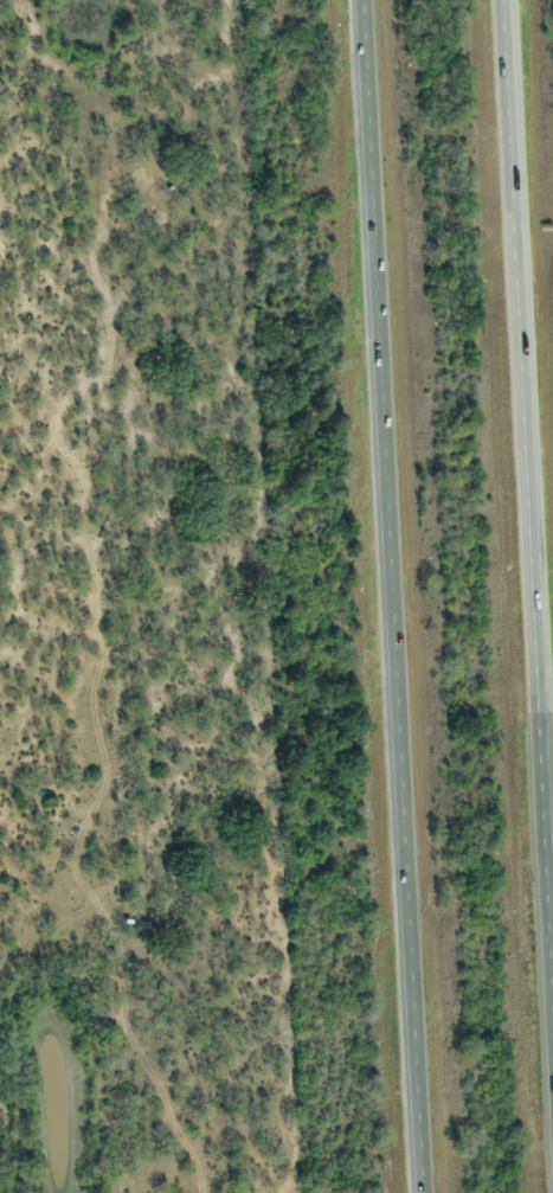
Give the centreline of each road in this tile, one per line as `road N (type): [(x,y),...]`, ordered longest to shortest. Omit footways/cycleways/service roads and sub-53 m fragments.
road 1 (motorway): [(370,0),(424,1192)]
road 2 (motorway): [(552,634),(519,0)]

